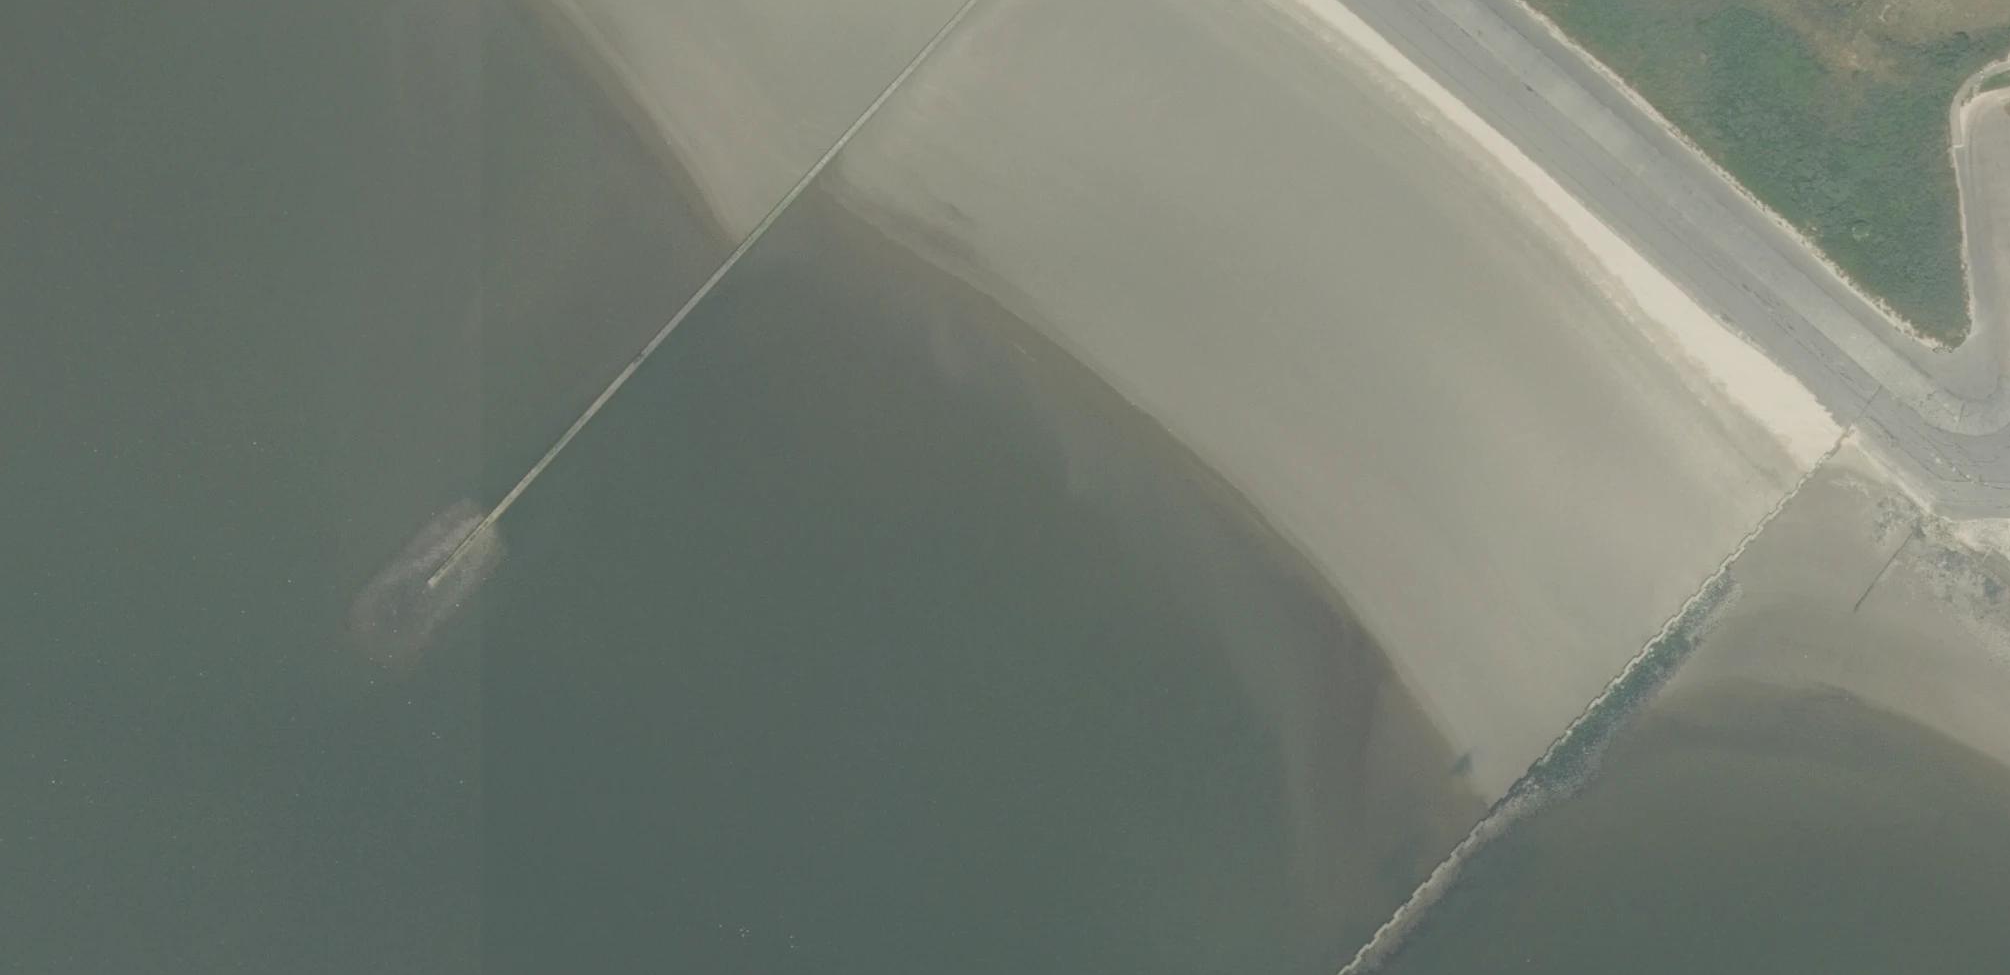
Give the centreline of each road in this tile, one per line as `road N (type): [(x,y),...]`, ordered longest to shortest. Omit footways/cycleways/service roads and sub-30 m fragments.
road 1 (track): [(1996,89),(1964,109),(1957,136),(1982,342),(1964,372),(1938,372),(1494,0)]

